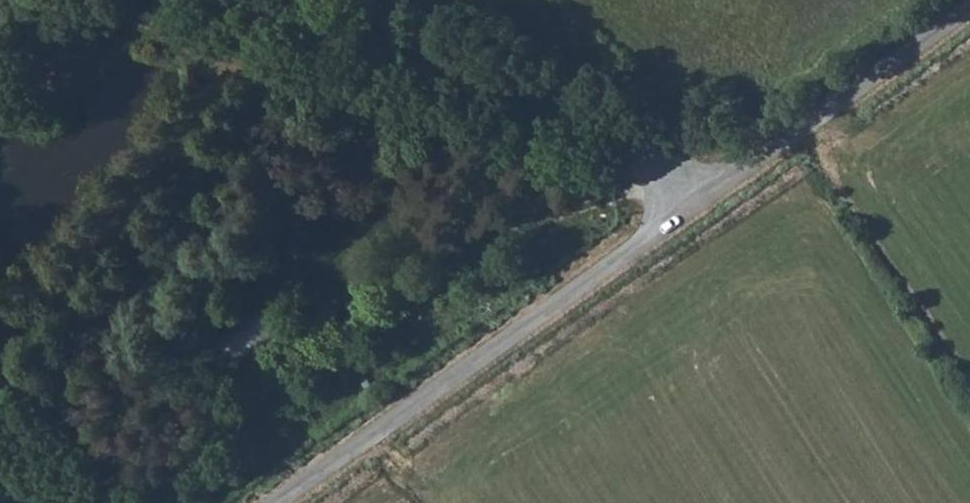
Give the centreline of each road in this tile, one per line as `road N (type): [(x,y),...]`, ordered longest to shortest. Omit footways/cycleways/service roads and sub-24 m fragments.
road 1 (unclassified): [(281,502),(969,14)]
road 2 (track): [(237,0),(449,74),(615,143),(668,176),(697,210)]

